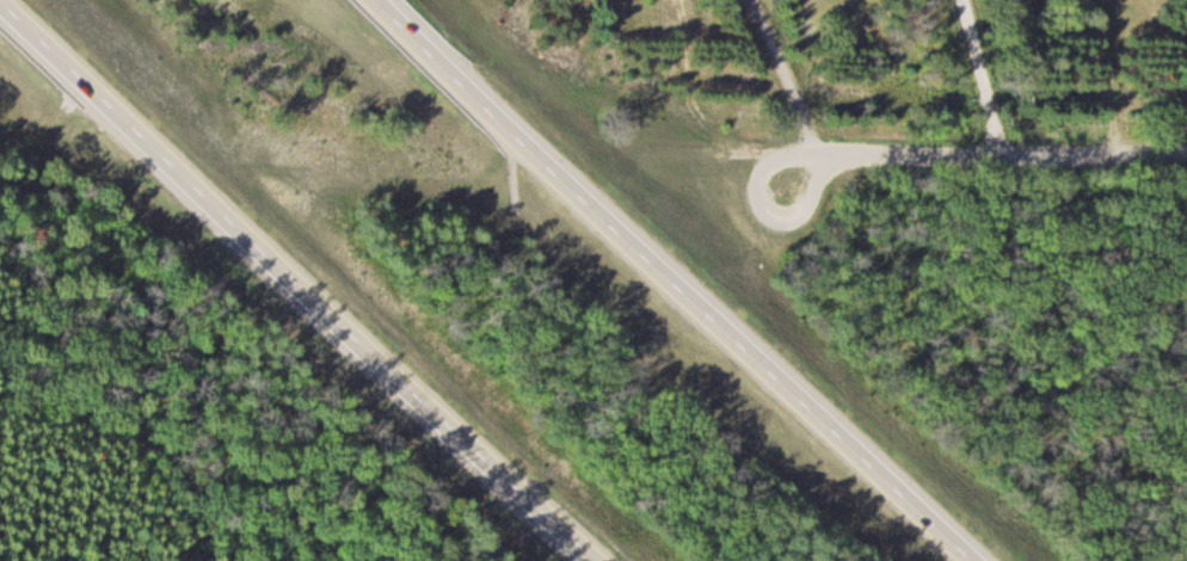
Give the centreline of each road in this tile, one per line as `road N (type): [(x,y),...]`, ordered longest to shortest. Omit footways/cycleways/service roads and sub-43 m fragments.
road 1 (motorway): [(0,0),(603,560)]
road 2 (motorway): [(980,560),(389,0)]
road 3 (residential): [(875,152),(1186,143)]
road 4 (residential): [(965,149),(959,0)]

